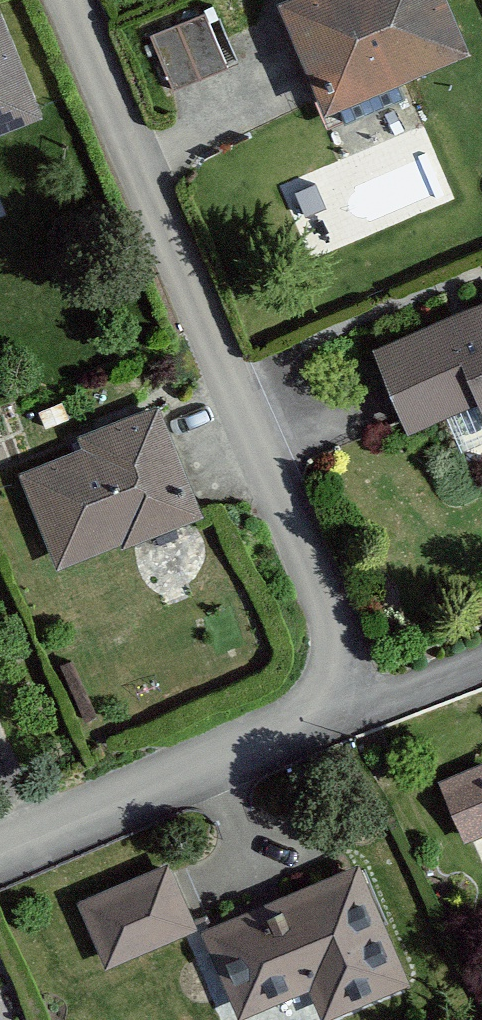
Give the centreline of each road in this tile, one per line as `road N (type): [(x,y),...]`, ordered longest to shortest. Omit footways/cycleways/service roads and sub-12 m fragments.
road 1 (residential): [(332,710),(324,599),(254,413),(73,0)]
road 2 (residential): [(0,850),(332,710)]
road 3 (residential): [(332,710),(481,649)]

